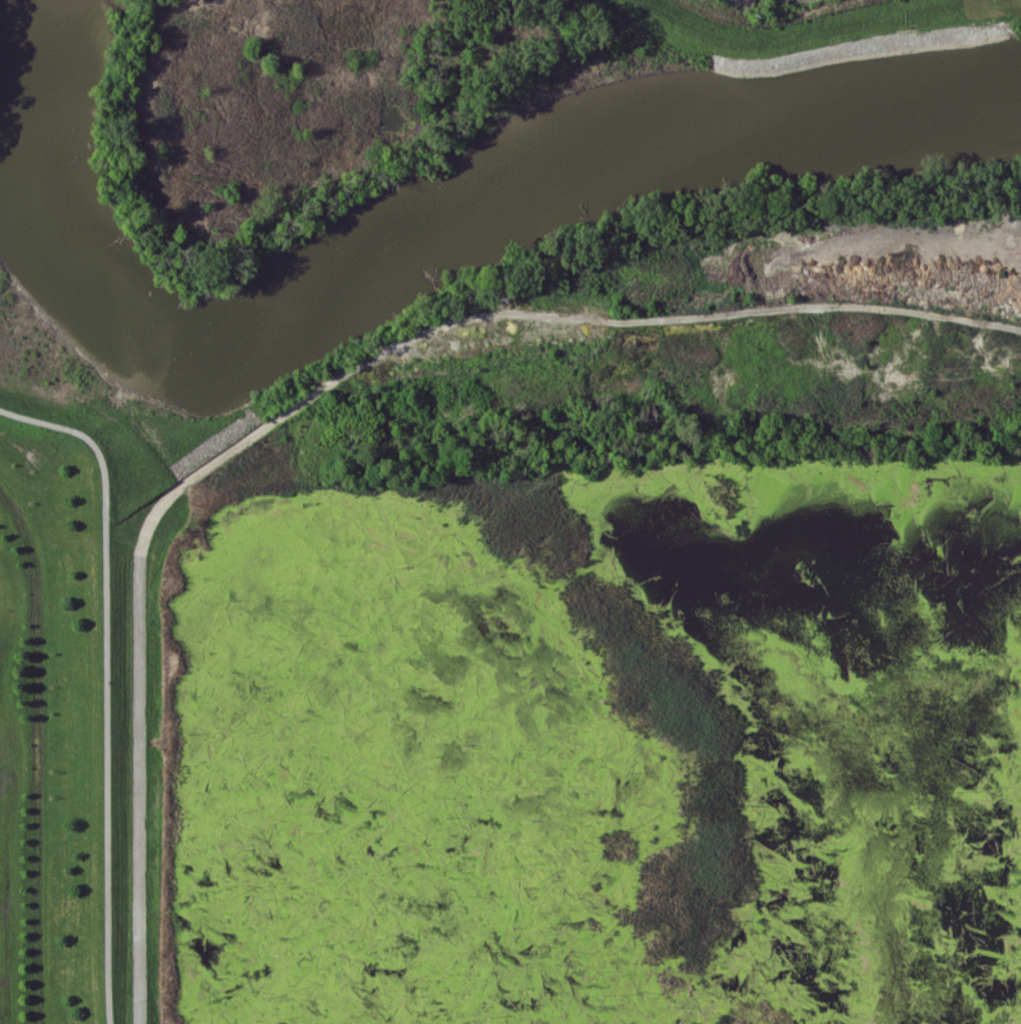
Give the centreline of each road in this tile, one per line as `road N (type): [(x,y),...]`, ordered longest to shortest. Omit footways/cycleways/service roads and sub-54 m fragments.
road 1 (residential): [(334,379),(188,478),(143,537),(138,1023)]

